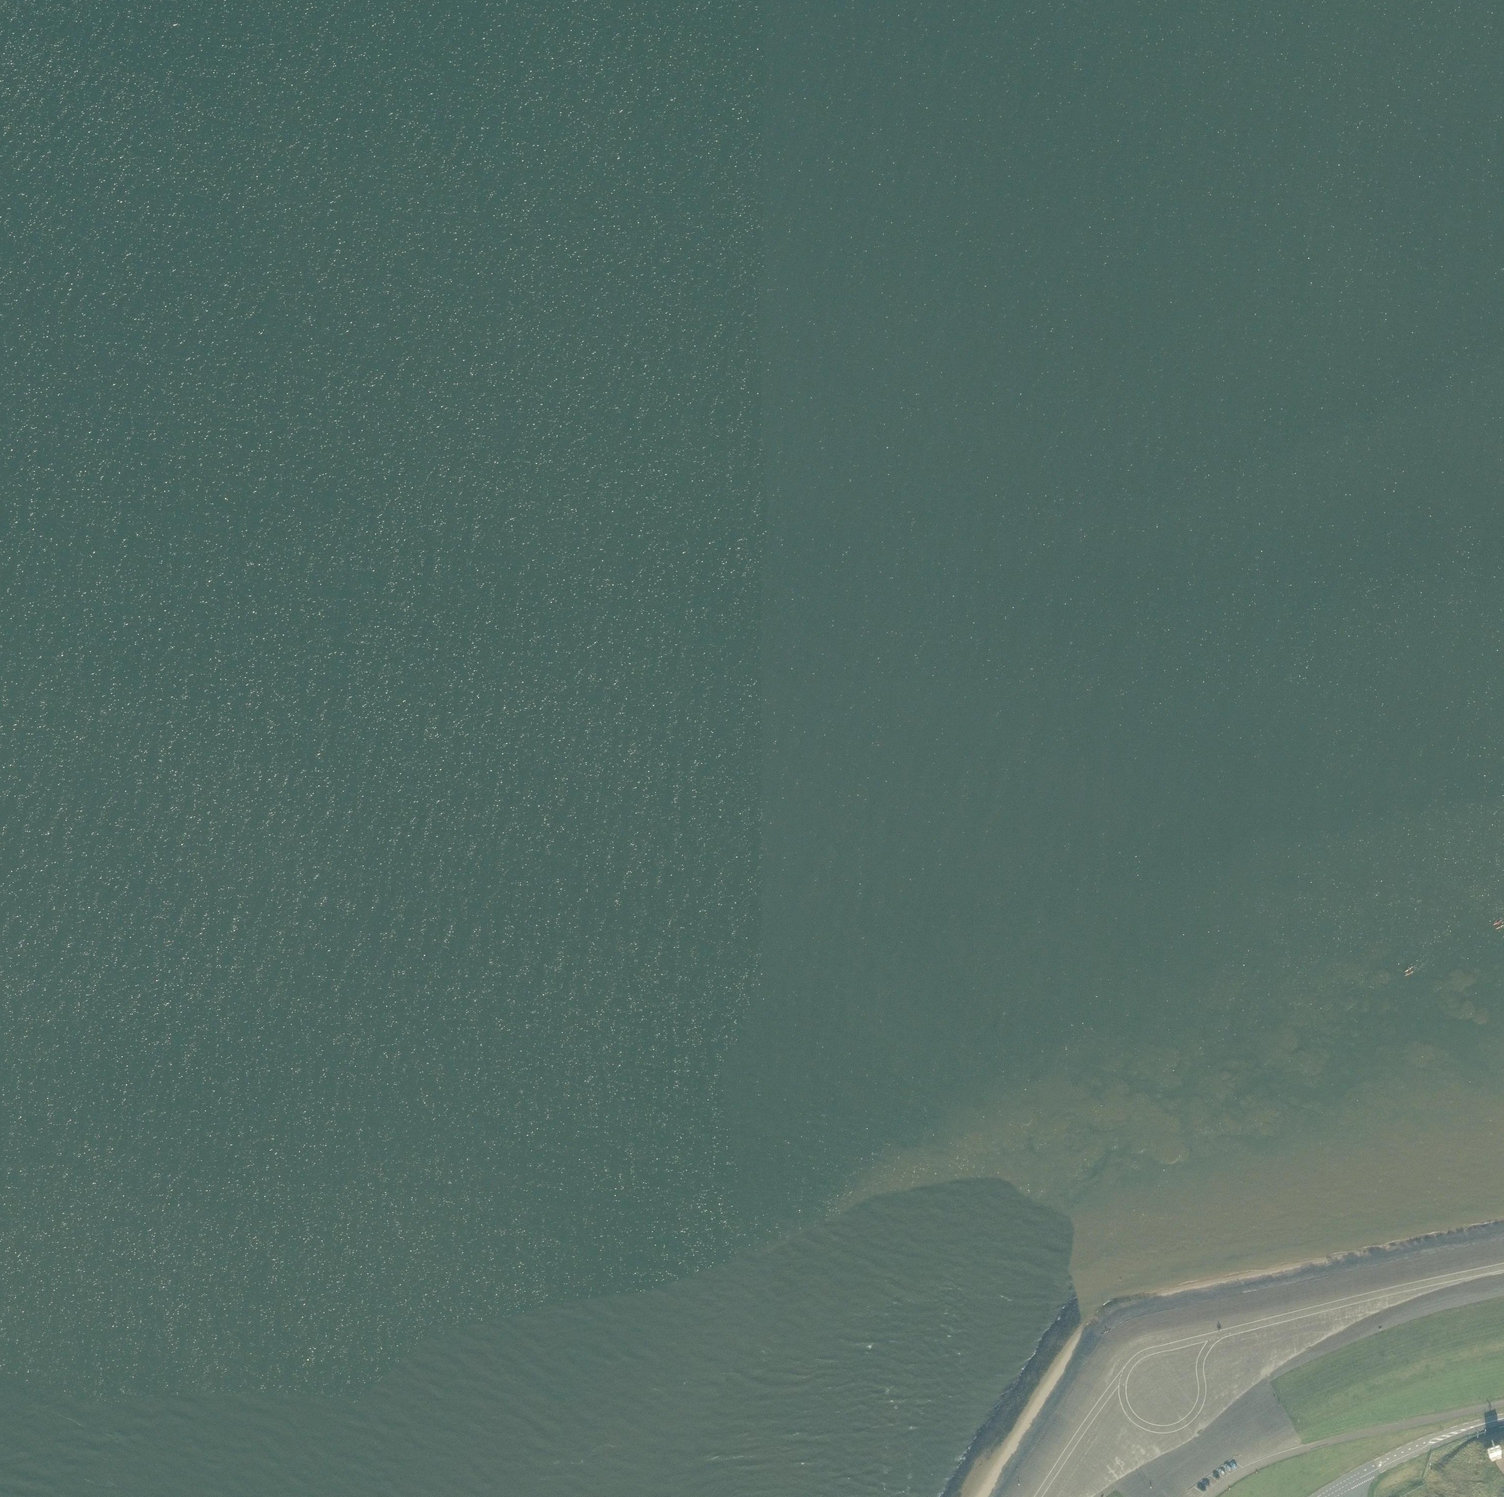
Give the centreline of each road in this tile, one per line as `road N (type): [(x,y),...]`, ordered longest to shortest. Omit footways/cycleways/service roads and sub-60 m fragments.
road 1 (unclassified): [(1322,1496),(1430,1442),(1503,1418)]

